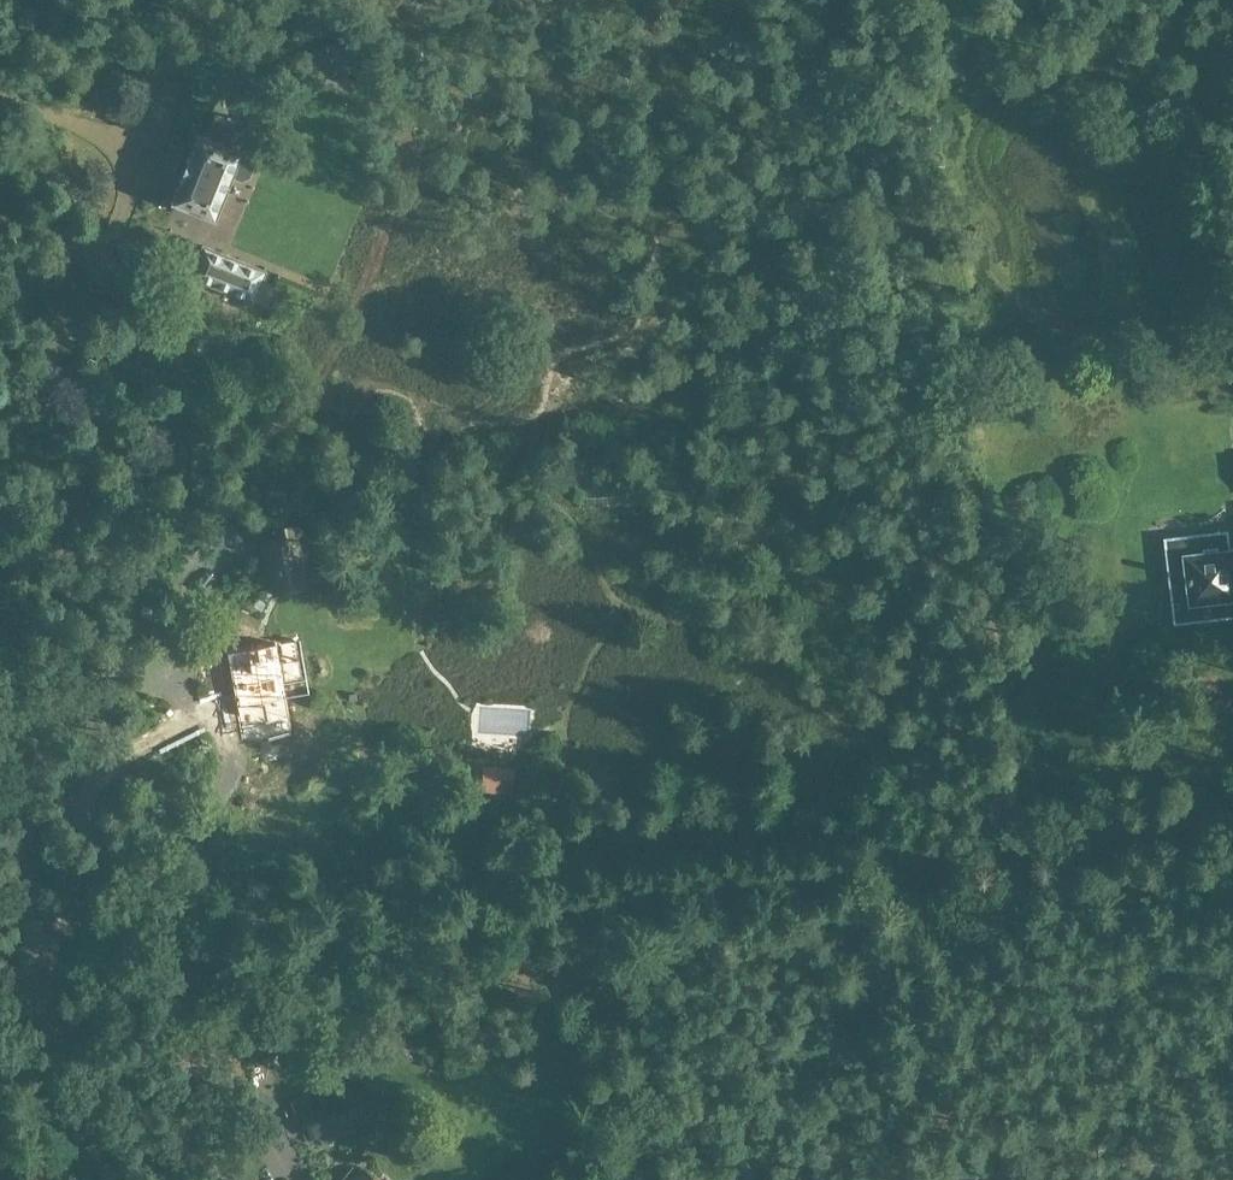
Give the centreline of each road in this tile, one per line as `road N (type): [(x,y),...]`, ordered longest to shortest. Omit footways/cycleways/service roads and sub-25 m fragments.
road 1 (unclassified): [(1232,814),(46,978)]
road 2 (unclassified): [(46,978),(0,627)]
road 3 (unclassified): [(74,1179),(46,978)]

